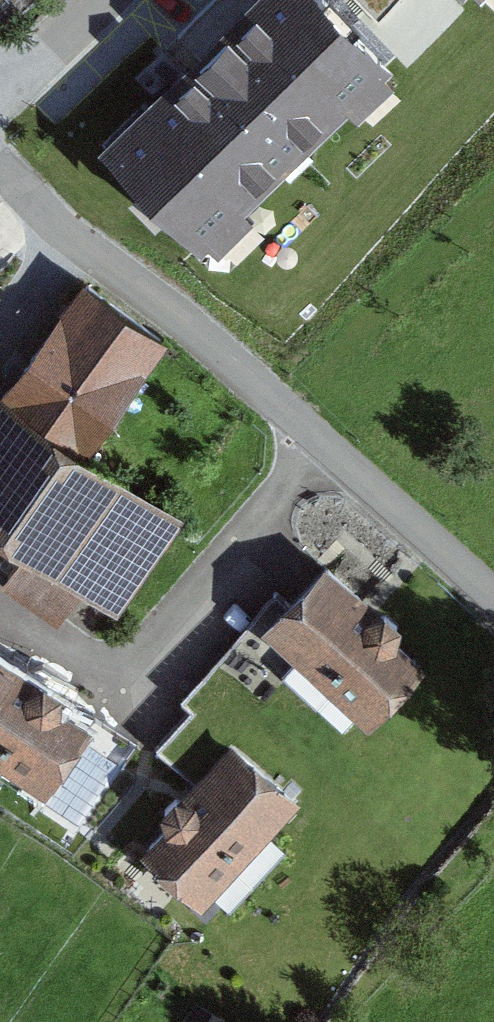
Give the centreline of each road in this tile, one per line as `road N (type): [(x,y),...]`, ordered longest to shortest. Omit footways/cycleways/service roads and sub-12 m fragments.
road 1 (residential): [(316,438),(150,648),(127,661),(80,657),(0,600)]
road 2 (unclassified): [(316,438),(26,190),(0,159)]
road 3 (unclassified): [(493,602),(316,438)]
road 4 (residential): [(94,0),(0,90)]

